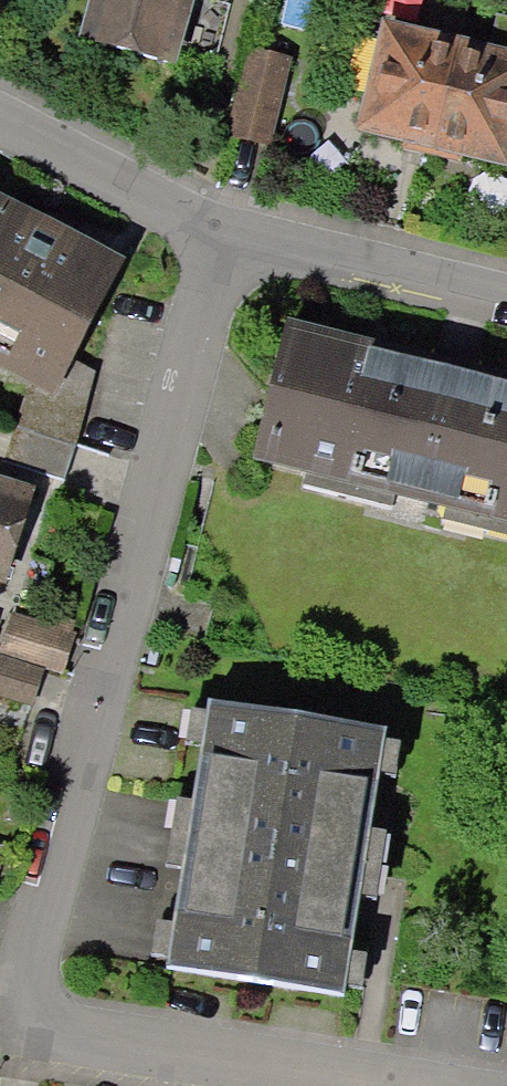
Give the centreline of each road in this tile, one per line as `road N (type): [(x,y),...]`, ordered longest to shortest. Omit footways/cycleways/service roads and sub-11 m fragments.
road 1 (residential): [(227,238),(16,1031),(368,1085)]
road 2 (residential): [(506,302),(227,238)]
road 3 (residential): [(227,238),(0,128)]

